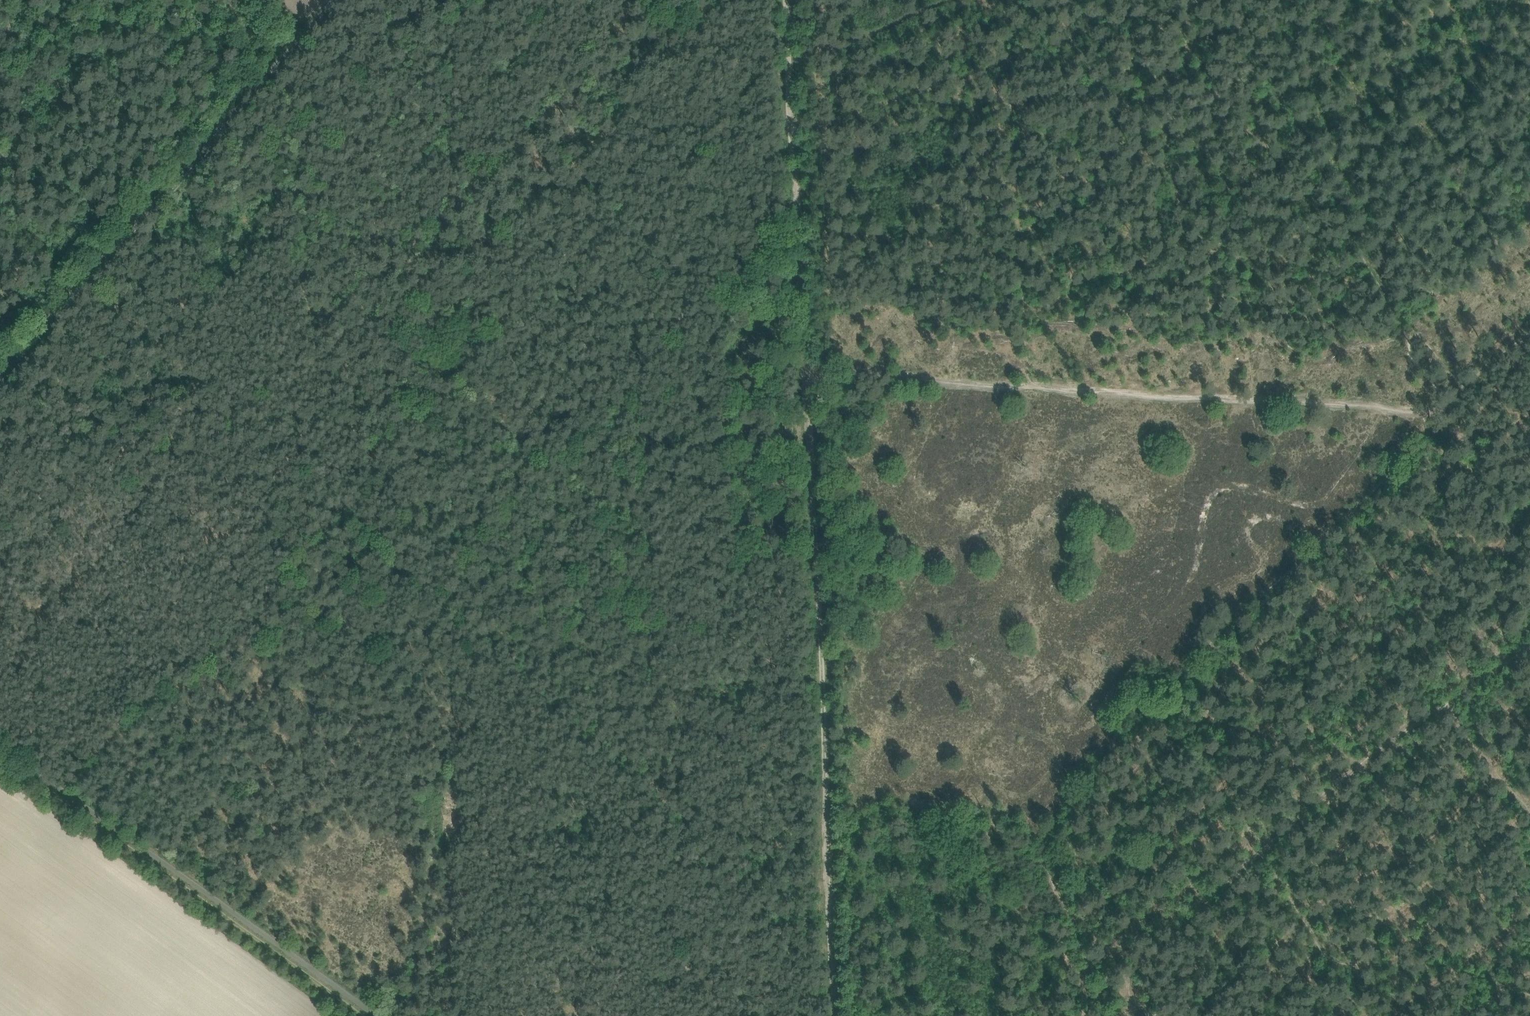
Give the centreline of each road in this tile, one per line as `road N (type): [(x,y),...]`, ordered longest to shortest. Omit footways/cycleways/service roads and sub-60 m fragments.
road 1 (track): [(806,373),(835,1015)]
road 2 (unclassified): [(0,378),(339,0)]
road 3 (track): [(0,760),(365,1015)]
road 4 (track): [(786,0),(806,373)]

